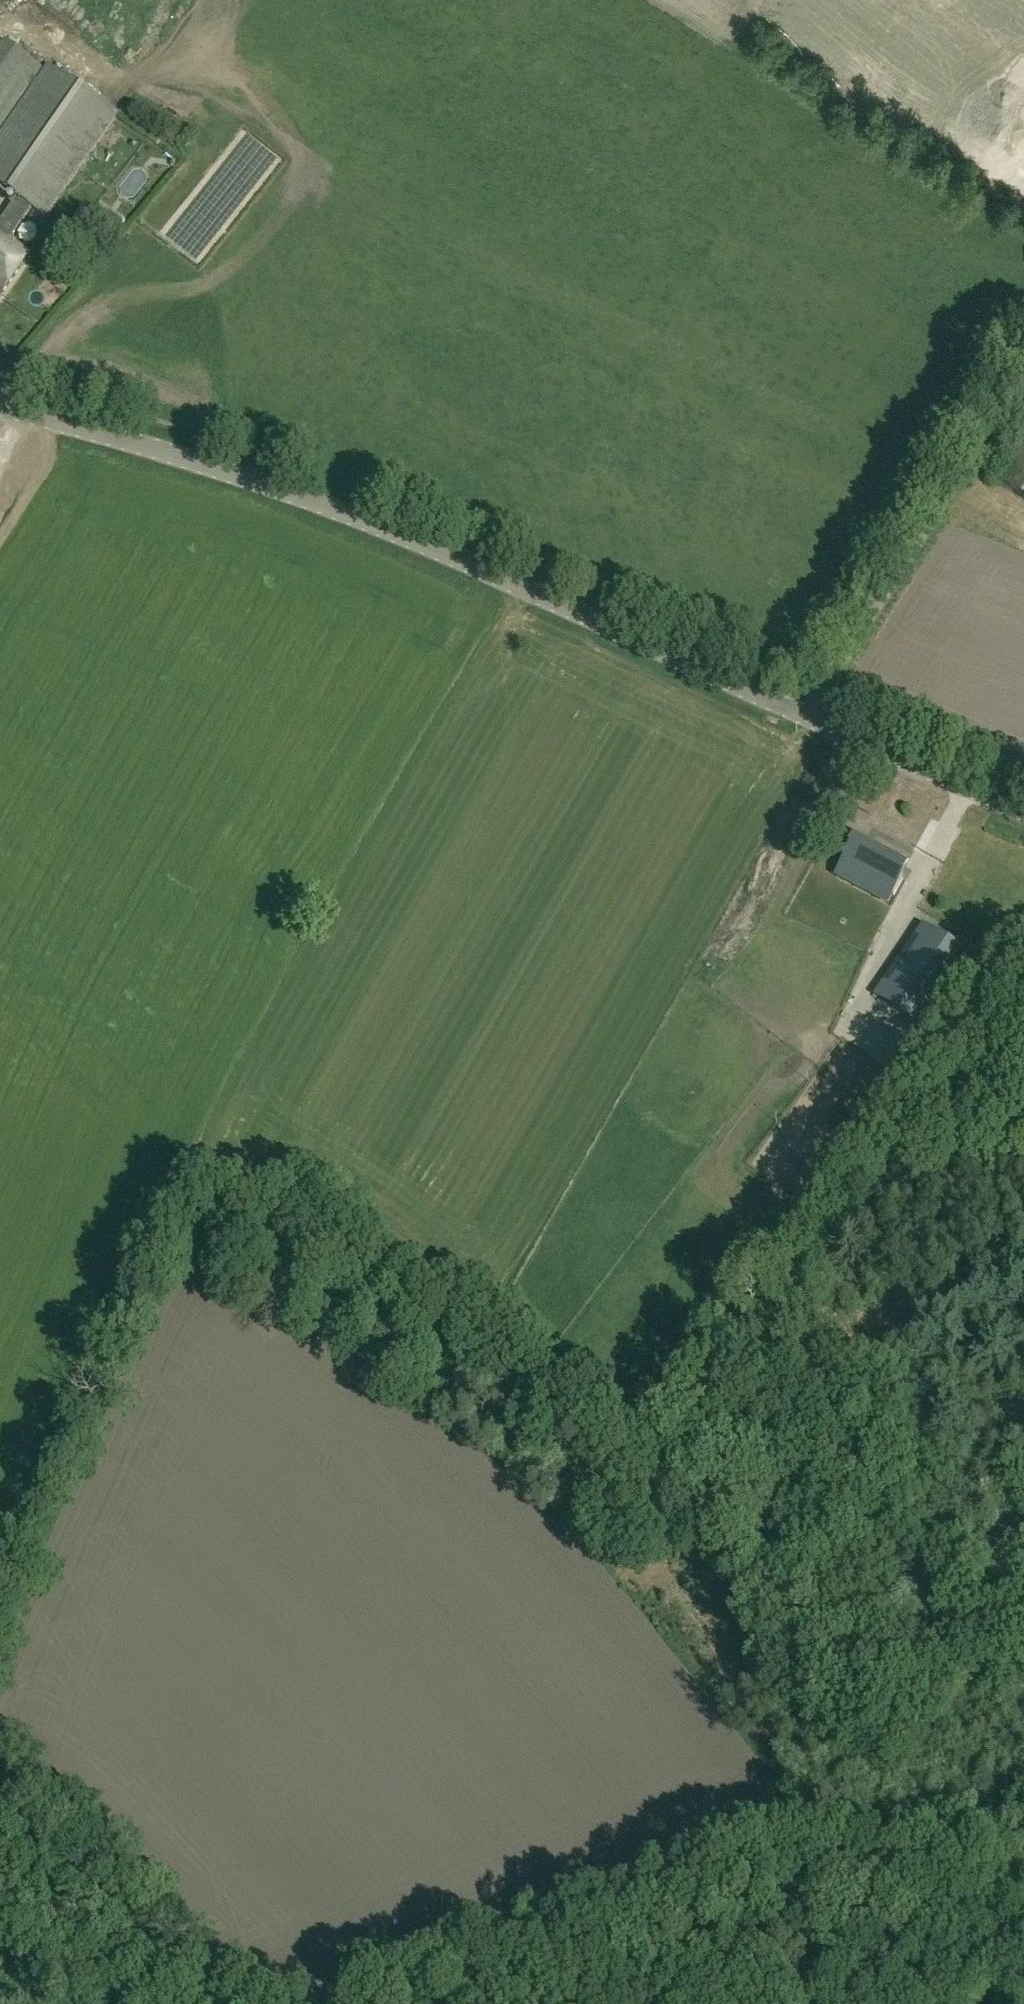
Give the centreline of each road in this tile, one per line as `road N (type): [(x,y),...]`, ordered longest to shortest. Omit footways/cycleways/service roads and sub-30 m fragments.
road 1 (tertiary): [(0,407),(233,475),(392,533),(808,719)]
road 2 (unclassified): [(808,719),(1023,378)]
road 3 (tertiary): [(1023,811),(808,719)]

